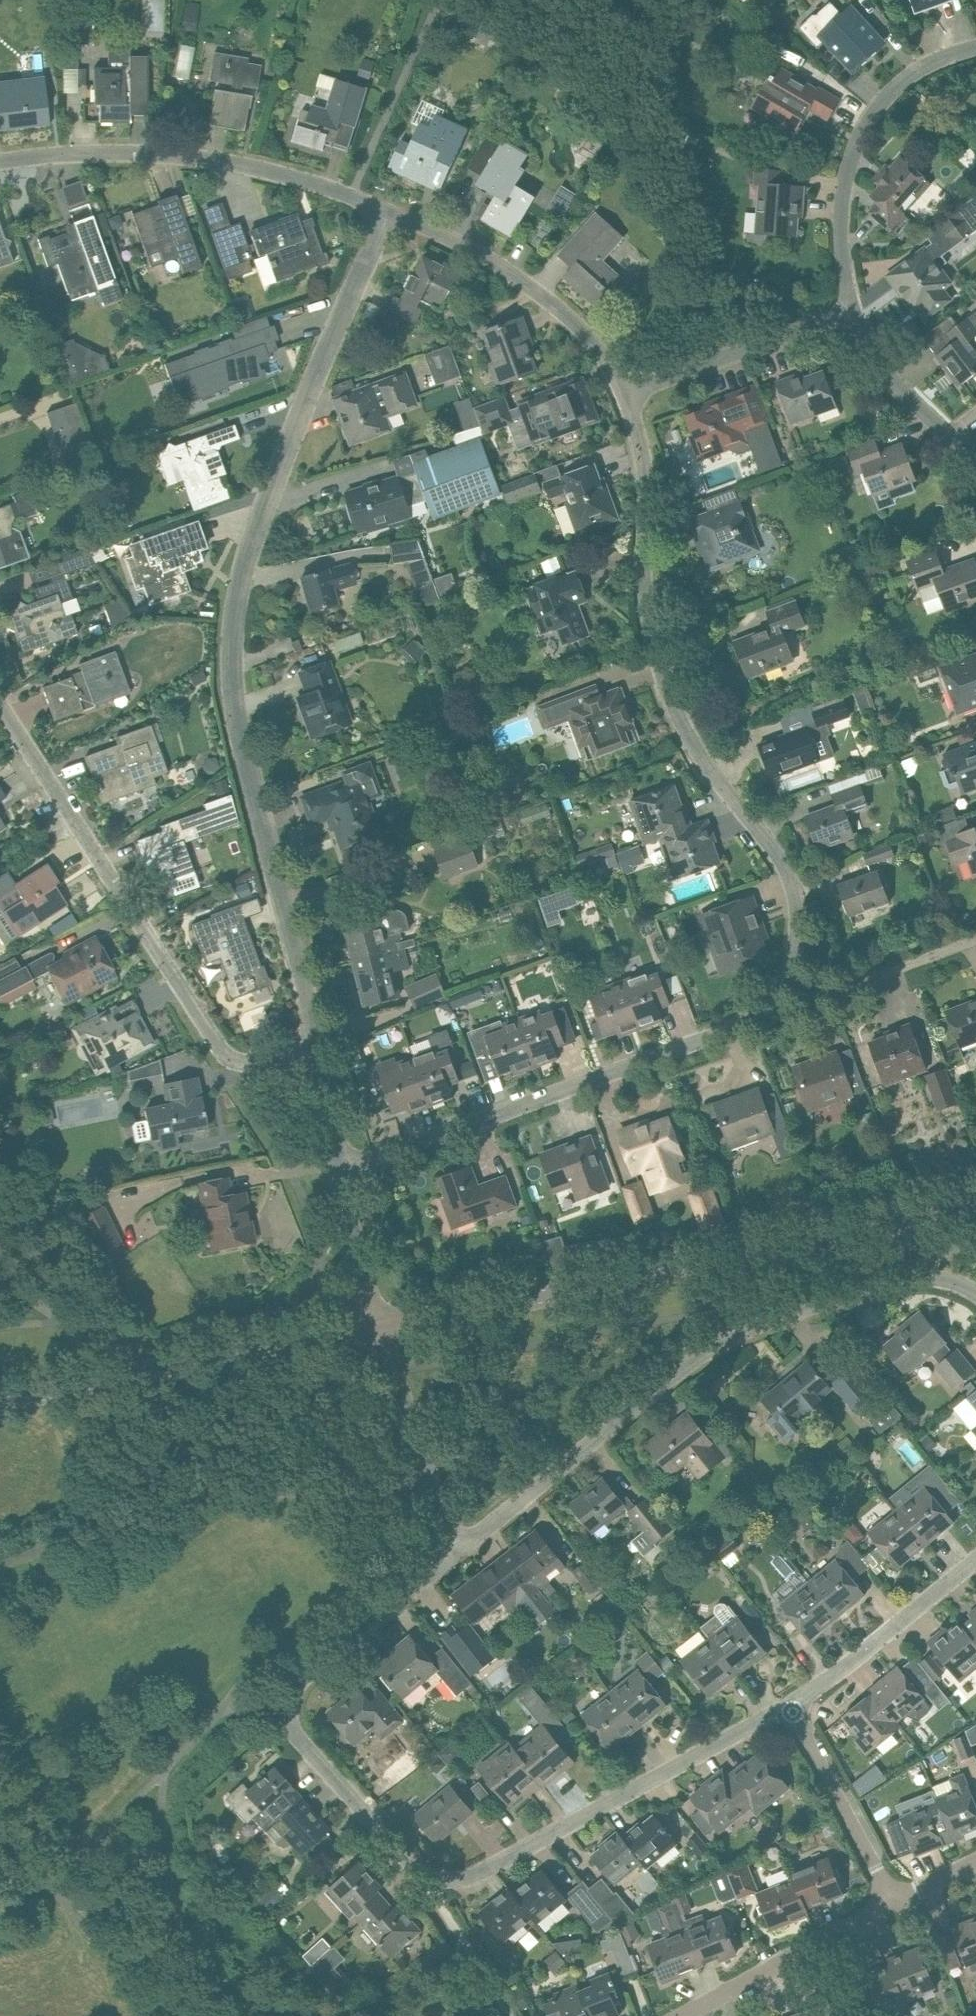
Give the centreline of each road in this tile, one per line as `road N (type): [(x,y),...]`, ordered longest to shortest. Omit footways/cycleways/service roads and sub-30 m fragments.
road 1 (unclassified): [(316,1047),(237,722),(232,640),(245,559),(387,212)]
road 2 (residential): [(791,1702),(480,1872),(436,1876),(411,1861),(299,1737),(289,1714),(307,1674),(452,1555)]
road 3 (unclassified): [(626,395),(643,445),(647,600),(657,657),(677,711),(784,862),(795,893),(794,954),(770,995),(736,1027)]
road 4 (residential): [(452,1555),(687,1364),(732,1337),(903,1278),(933,1276),(975,1293)]
road 5 (unclassified): [(380,1327),(782,1250),(975,1202)]
road 6 (unclassified): [(316,1047),(237,1060),(212,1036),(0,705)]
road 7 (unclassified): [(339,1170),(736,1027)]
road 8 (unclassified): [(0,160),(189,156),(297,178),(387,212)]
road 9 (unclassified): [(0,1402),(113,1372),(380,1327)]
road 10 (unclassified): [(854,310),(842,207),(852,158),(871,117),(925,64),(975,47)]
road 11 (unclassified): [(387,212),(461,245),(572,316),(616,360),(626,395)]
road 12 (unclassified): [(626,395),(854,310)]
road 13 (unclassified): [(452,1555),(380,1327)]
road 14 (residential): [(683,2015),(894,1904)]
road 15 (residential): [(975,1562),(873,1650),(791,1702)]
road 16 (residential): [(894,1904),(791,1702)]
road 17 (unclassified): [(736,1027),(929,956)]
road 18 (unclassified): [(975,461),(887,370),(854,310)]
road 19 (unclassified): [(380,1327),(339,1170)]
road 20 (unclassified): [(339,1170),(316,1047)]

